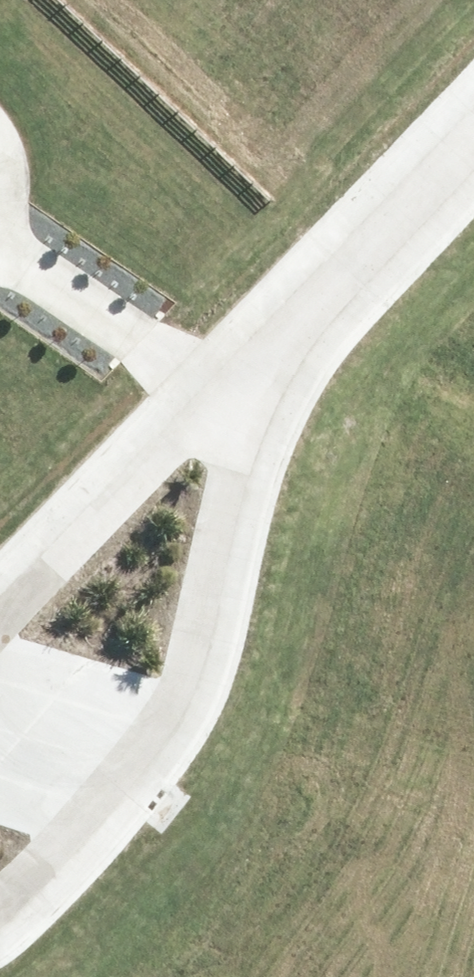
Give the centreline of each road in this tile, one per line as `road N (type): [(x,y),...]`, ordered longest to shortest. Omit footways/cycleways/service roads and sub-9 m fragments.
road 1 (residential): [(260,373),(188,694),(160,748),(0,906)]
road 2 (residential): [(260,373),(473,149)]
road 3 (residential): [(0,591),(186,410),(217,394)]

